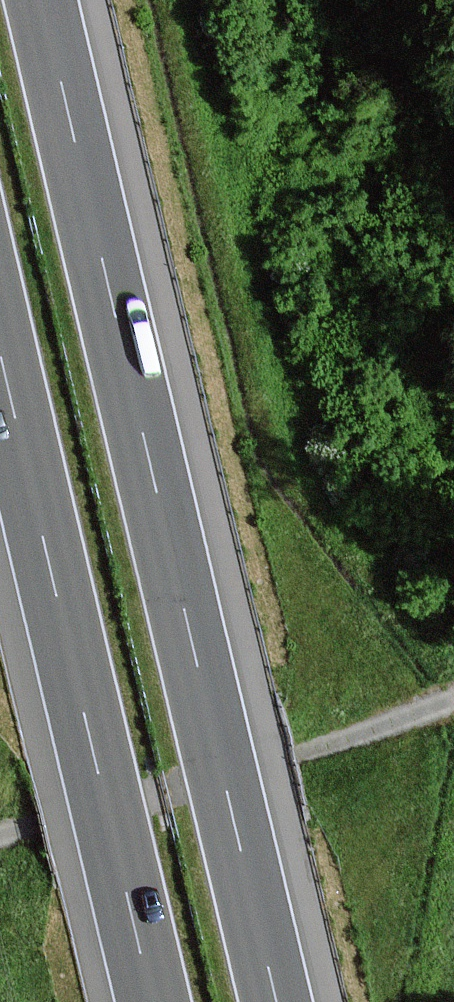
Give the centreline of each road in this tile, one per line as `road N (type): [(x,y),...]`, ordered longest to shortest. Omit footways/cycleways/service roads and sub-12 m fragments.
road 1 (motorway): [(277,1001),(43,0)]
road 2 (motorway): [(0,355),(152,1001)]
road 3 (unclassified): [(0,831),(453,704)]

